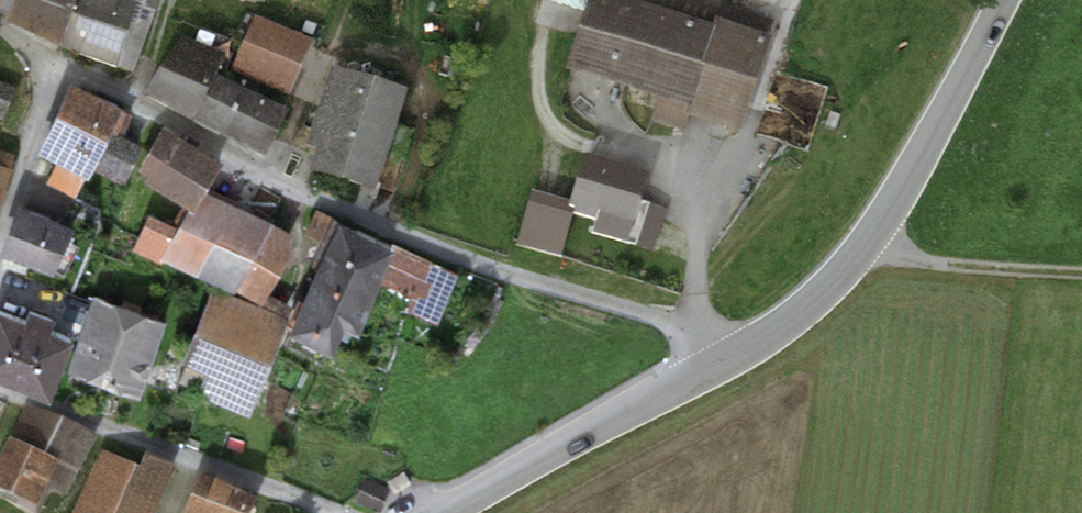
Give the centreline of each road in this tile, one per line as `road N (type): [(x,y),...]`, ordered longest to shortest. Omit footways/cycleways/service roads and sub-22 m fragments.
road 1 (residential): [(45,67),(392,232),(691,329),(719,366)]
road 2 (tertiary): [(1003,0),(945,120),(867,242),(802,310),(719,366)]
road 3 (residential): [(0,394),(339,512)]
road 4 (tertiary): [(719,366),(430,512)]
road 5 (track): [(326,50),(382,51),(399,58),(420,87),(423,130),(392,232)]
road 6 (track): [(867,242),(940,261),(1081,270)]
road 7 (residential): [(45,67),(0,232)]

